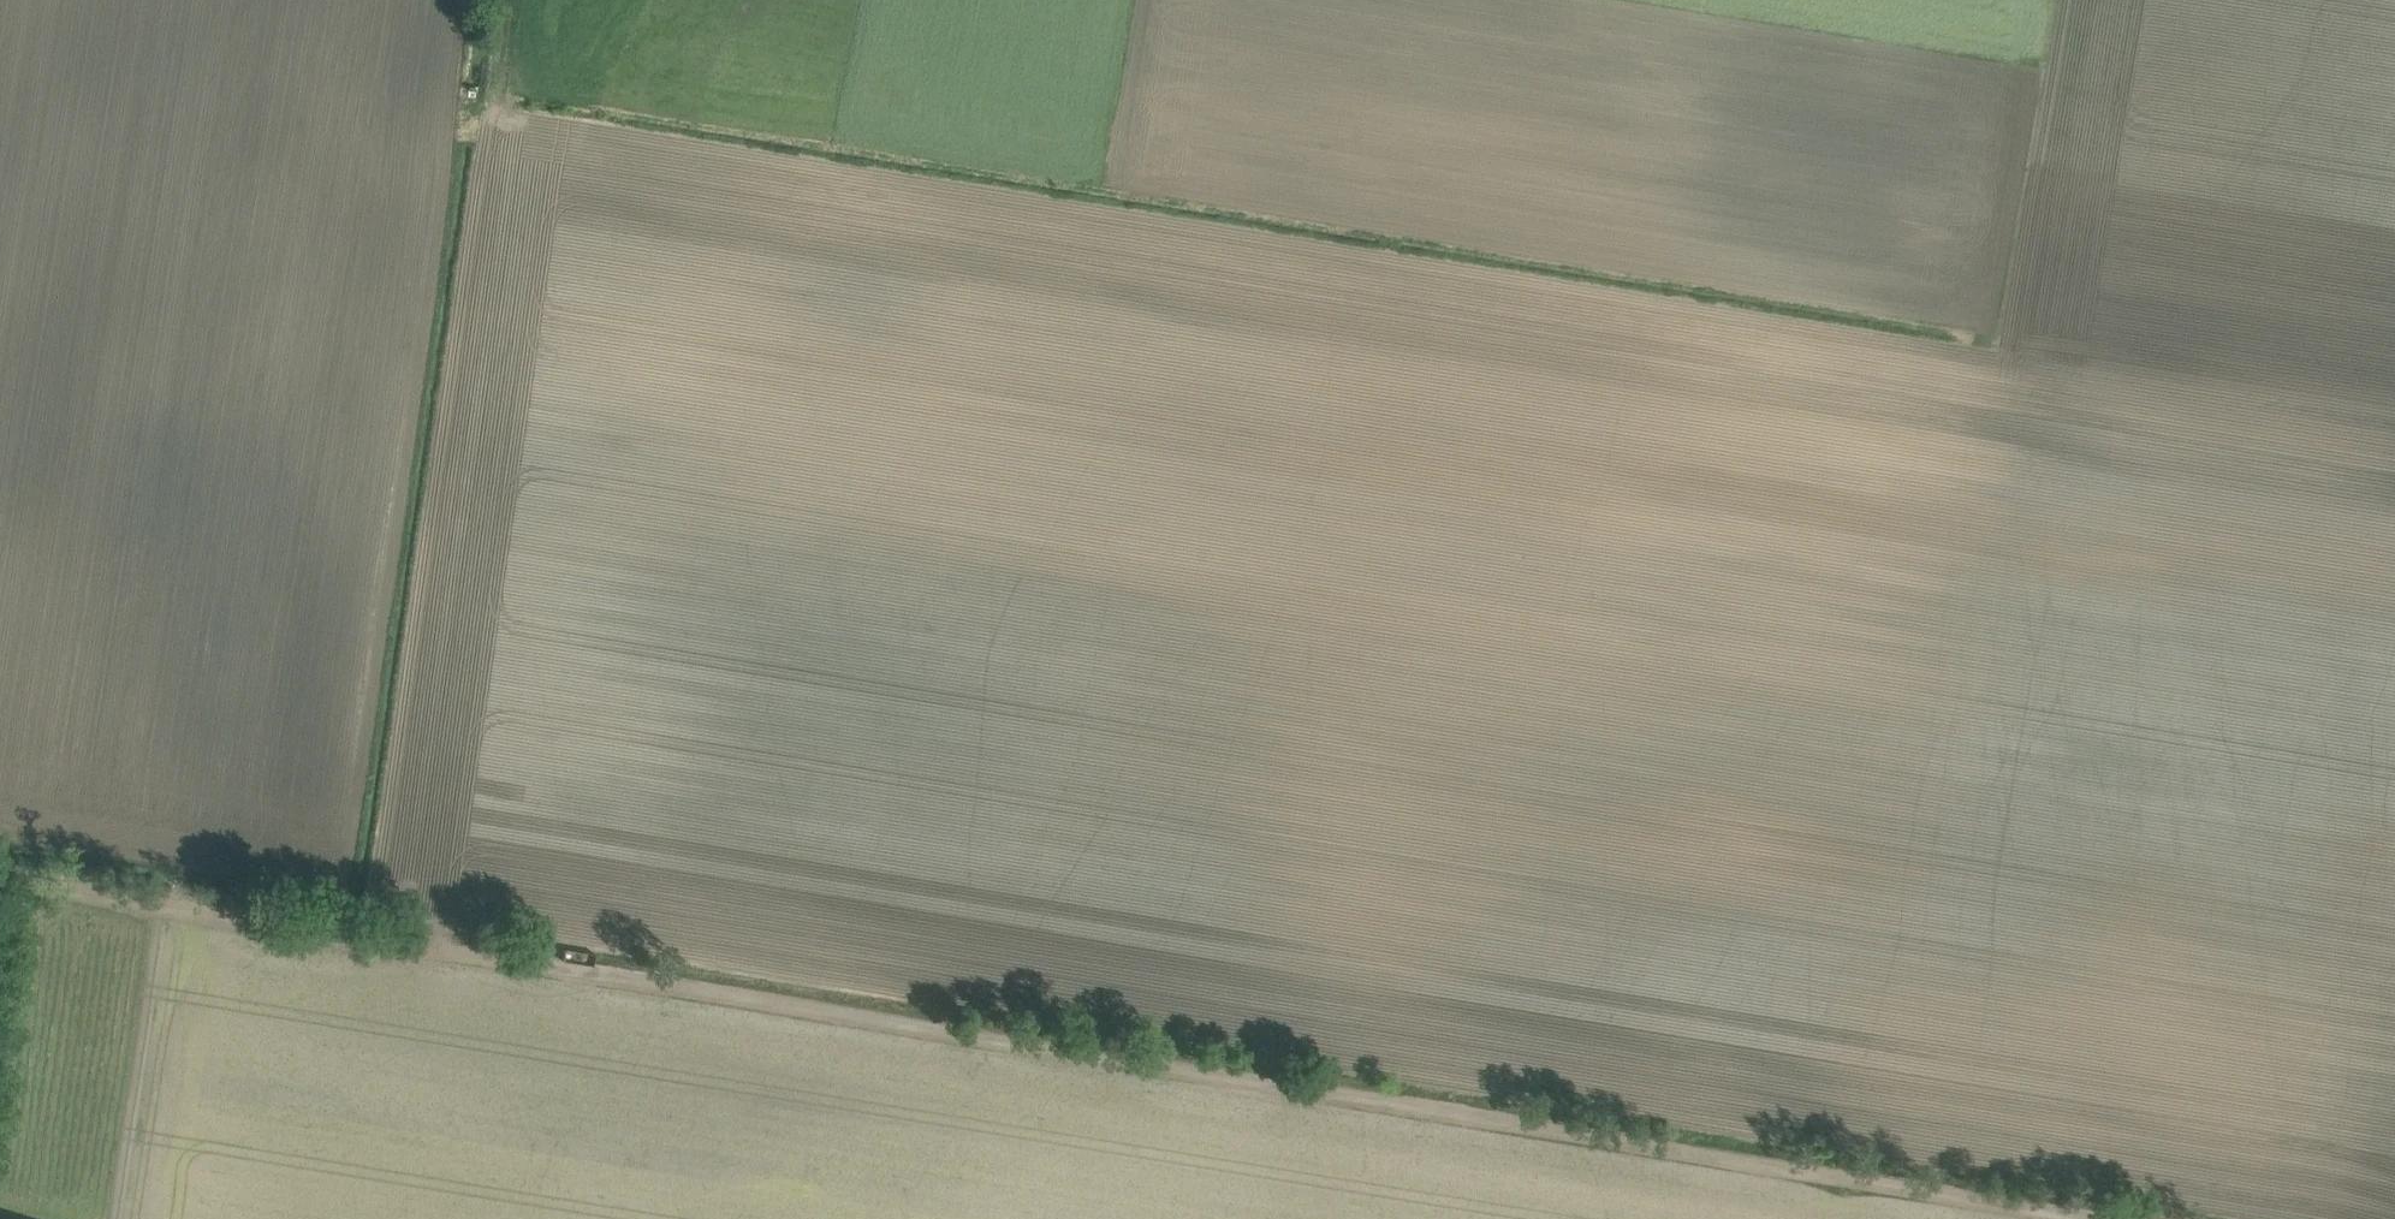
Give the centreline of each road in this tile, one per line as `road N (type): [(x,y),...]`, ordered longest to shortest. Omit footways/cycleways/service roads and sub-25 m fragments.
road 1 (track): [(0,877),(2084,1218)]

